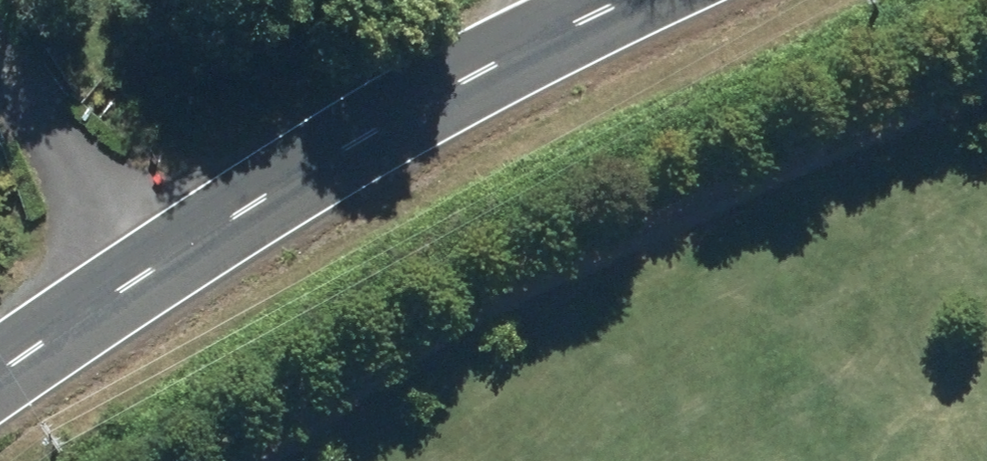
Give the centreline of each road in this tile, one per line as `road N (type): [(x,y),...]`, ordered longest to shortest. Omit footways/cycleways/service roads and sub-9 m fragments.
road 1 (track): [(986,123),(602,278),(306,460)]
road 2 (secondary): [(629,0),(352,141),(0,375)]

